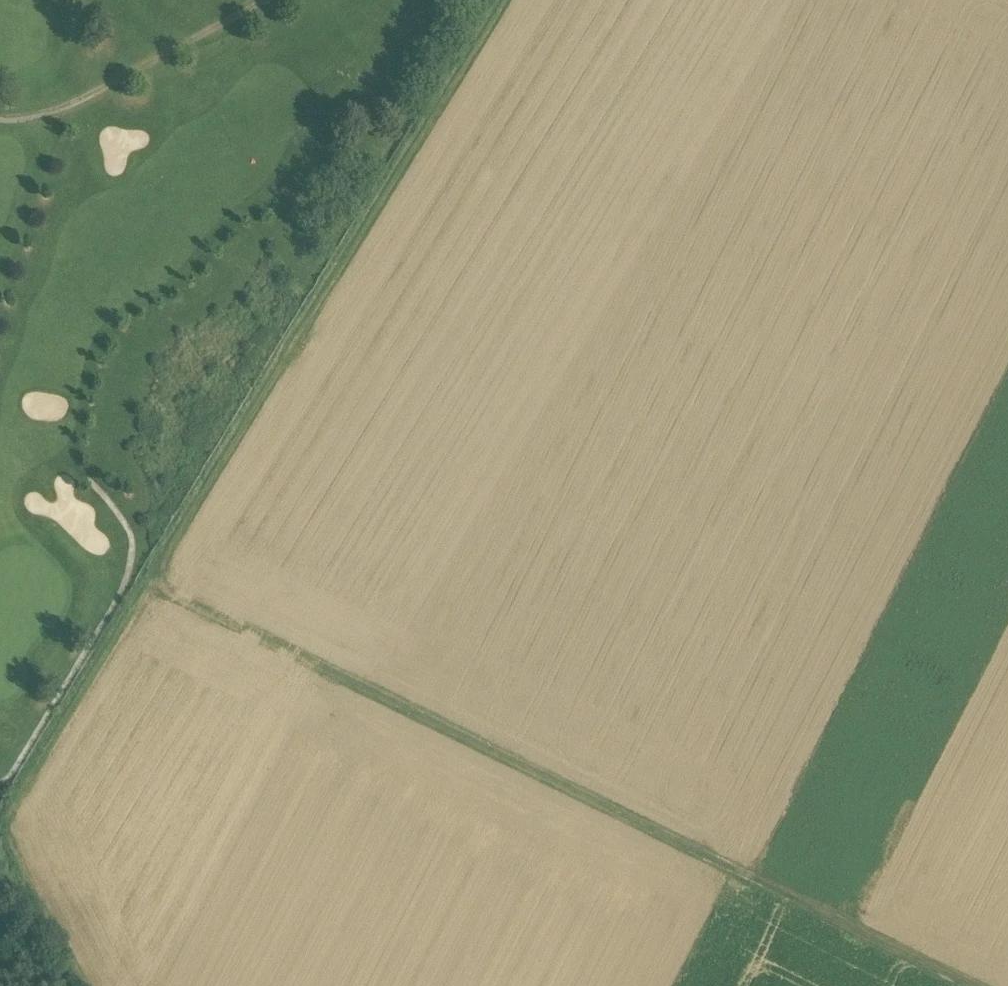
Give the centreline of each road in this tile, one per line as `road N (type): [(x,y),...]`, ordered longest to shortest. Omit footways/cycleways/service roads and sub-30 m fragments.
road 1 (track): [(505,0),(0,821)]
road 2 (track): [(963,985),(151,587)]
road 3 (track): [(0,840),(79,985)]

